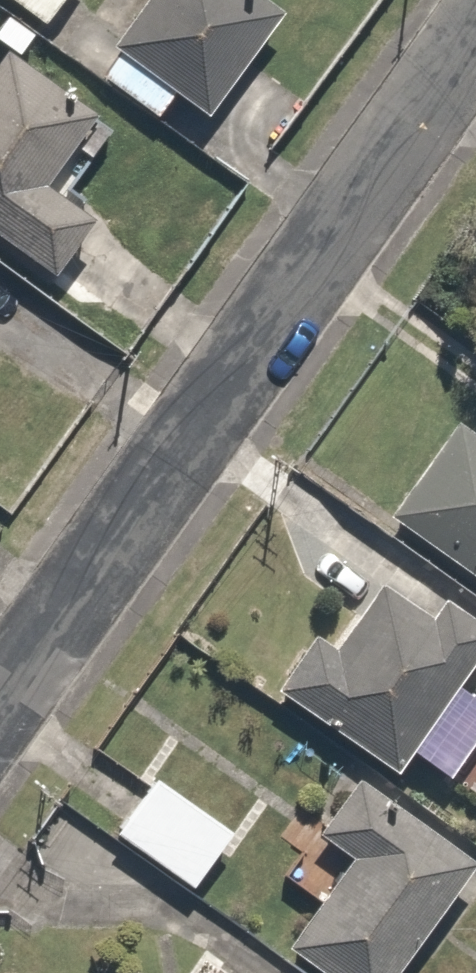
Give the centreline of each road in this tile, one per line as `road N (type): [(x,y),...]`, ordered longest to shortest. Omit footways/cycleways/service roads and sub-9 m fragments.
road 1 (residential): [(0,707),(475,39)]

